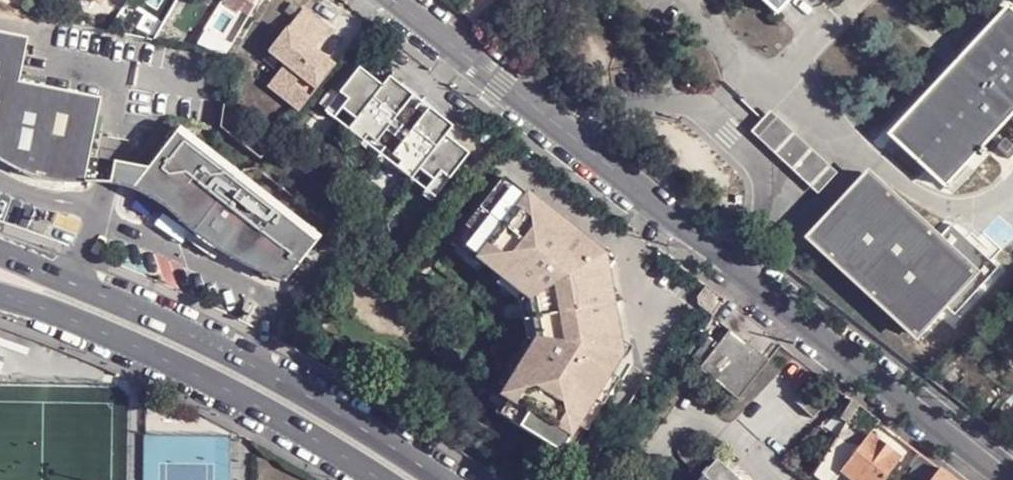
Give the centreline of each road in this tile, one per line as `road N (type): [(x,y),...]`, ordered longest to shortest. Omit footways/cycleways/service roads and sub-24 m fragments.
road 1 (residential): [(386,0),(1002,479)]
road 2 (tertiary): [(441,479),(244,360),(0,257)]
road 3 (tertiary): [(0,293),(194,373),(381,479)]

